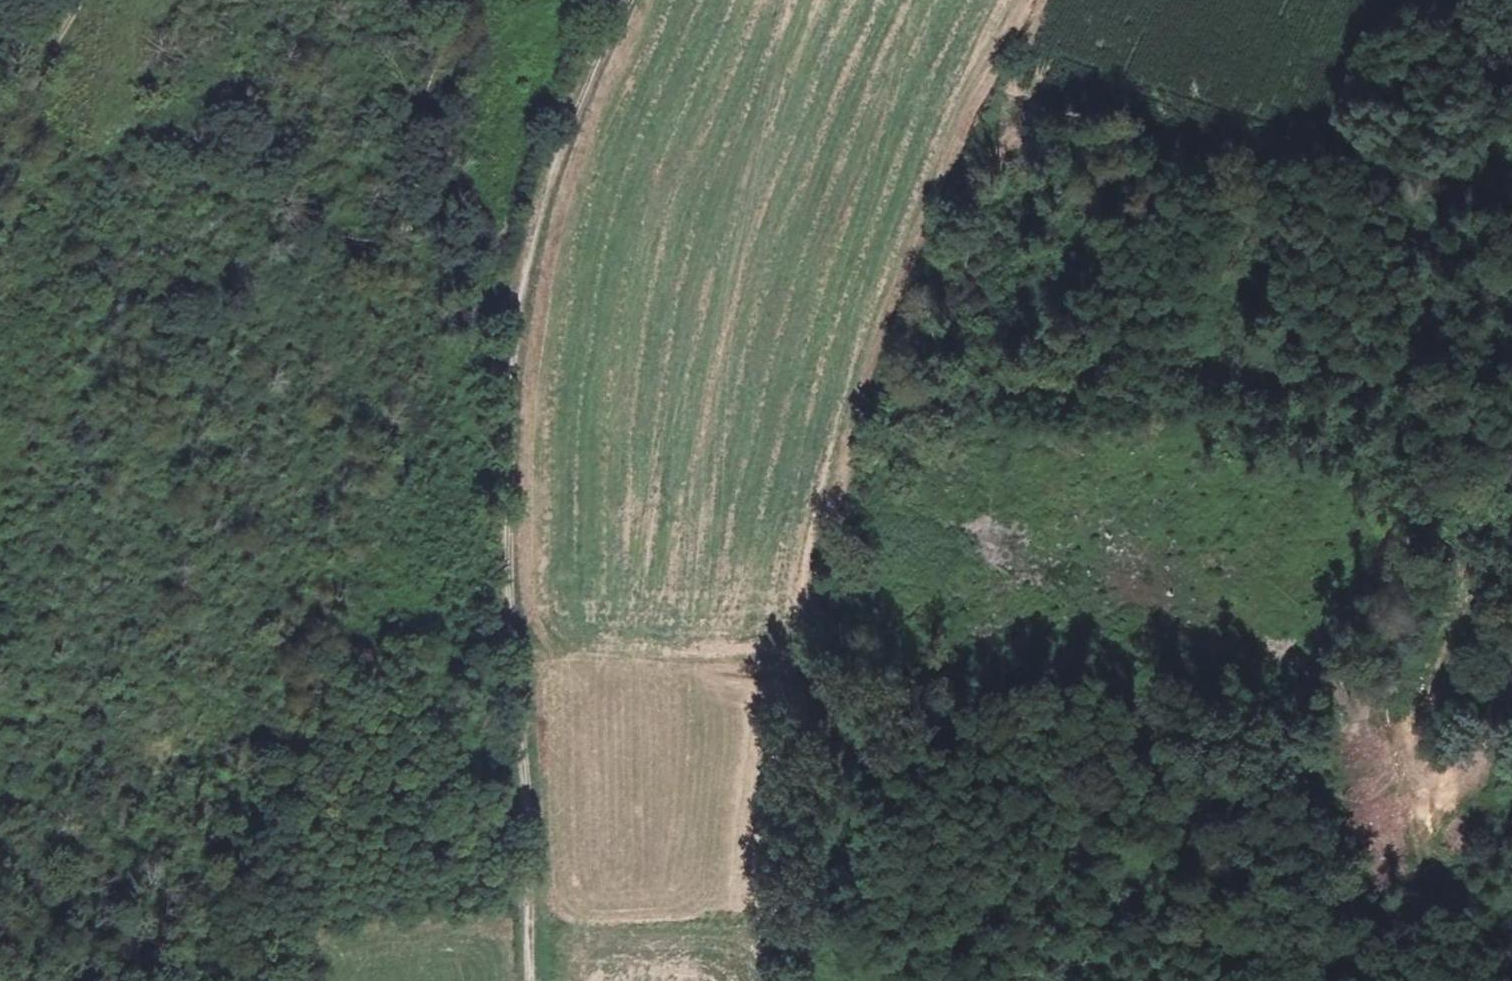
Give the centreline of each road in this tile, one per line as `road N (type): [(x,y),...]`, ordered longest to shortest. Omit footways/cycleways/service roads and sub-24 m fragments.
road 1 (track): [(529,980),(523,765),(506,578),(511,357),(532,232),(624,0)]
road 2 (track): [(80,0),(0,129)]

